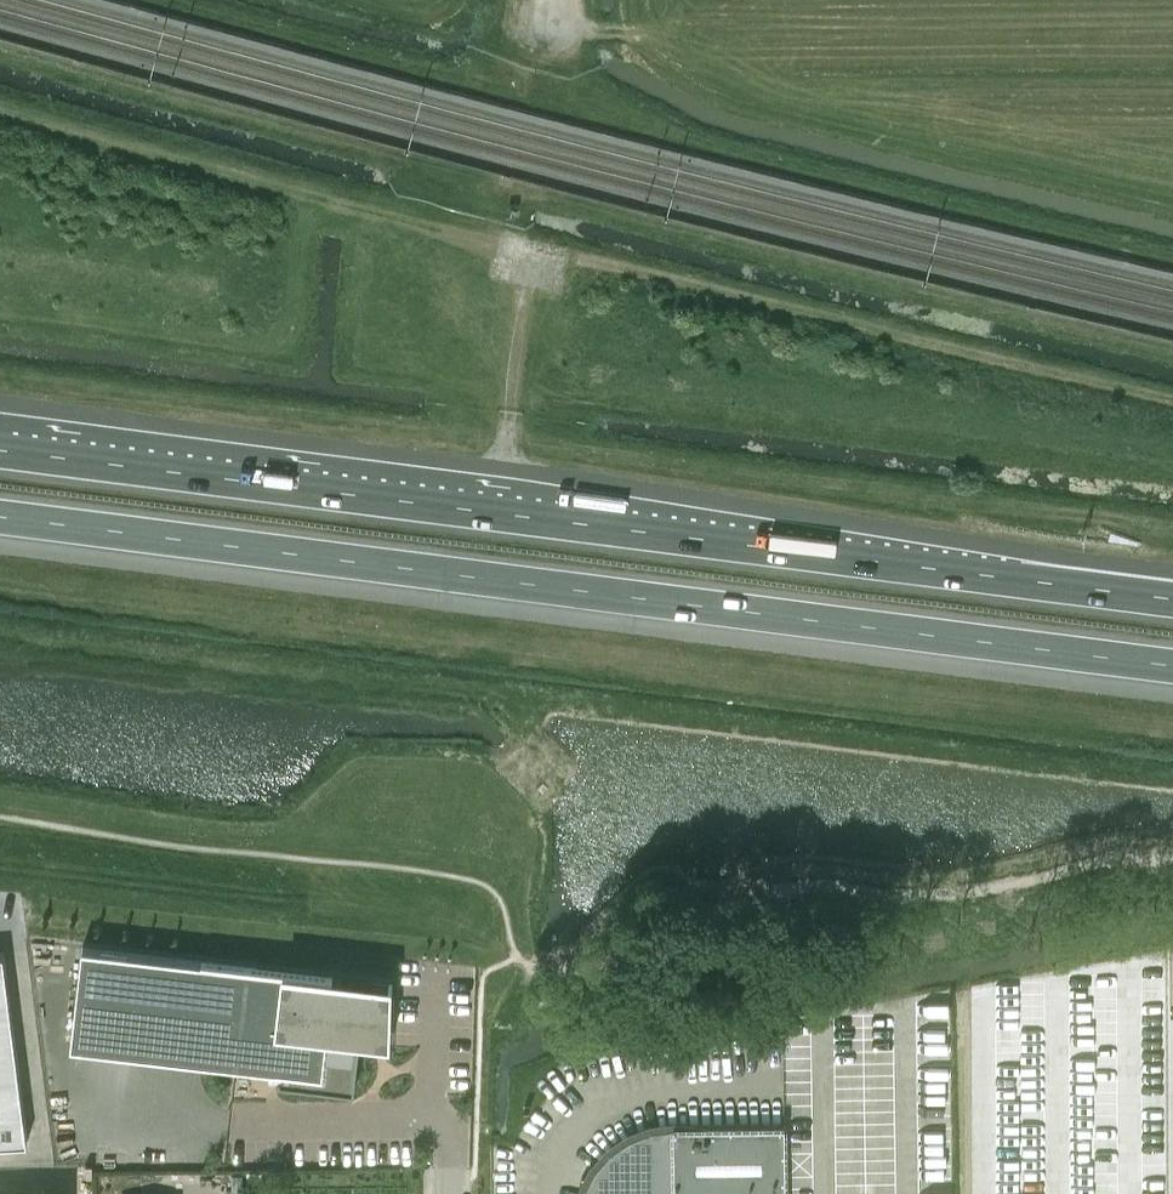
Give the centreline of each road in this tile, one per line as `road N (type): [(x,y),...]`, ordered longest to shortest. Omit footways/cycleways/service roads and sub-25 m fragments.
road 1 (motorway): [(1172,601),(0,451)]
road 2 (motorway): [(0,518),(1172,667)]
road 3 (track): [(1172,401),(564,256)]
road 4 (track): [(500,241),(0,113)]
road 5 (unclassified): [(451,1193),(453,976)]
road 6 (track): [(512,421),(526,286)]

